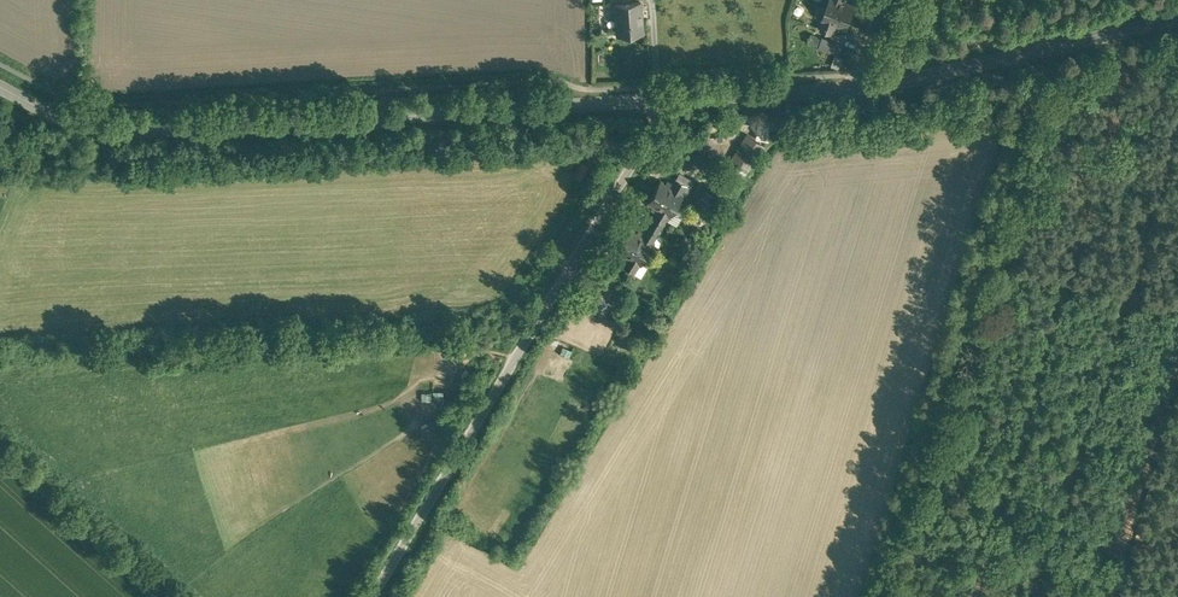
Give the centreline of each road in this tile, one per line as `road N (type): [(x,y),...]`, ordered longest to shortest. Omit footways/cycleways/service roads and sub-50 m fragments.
road 1 (secondary): [(658,99),(128,131),(79,125),(0,87)]
road 2 (unclassified): [(372,596),(659,119),(658,99)]
road 3 (secondary): [(1177,18),(861,86)]
road 4 (track): [(1114,596),(1177,385)]
road 5 (secondary): [(861,86),(658,99)]

